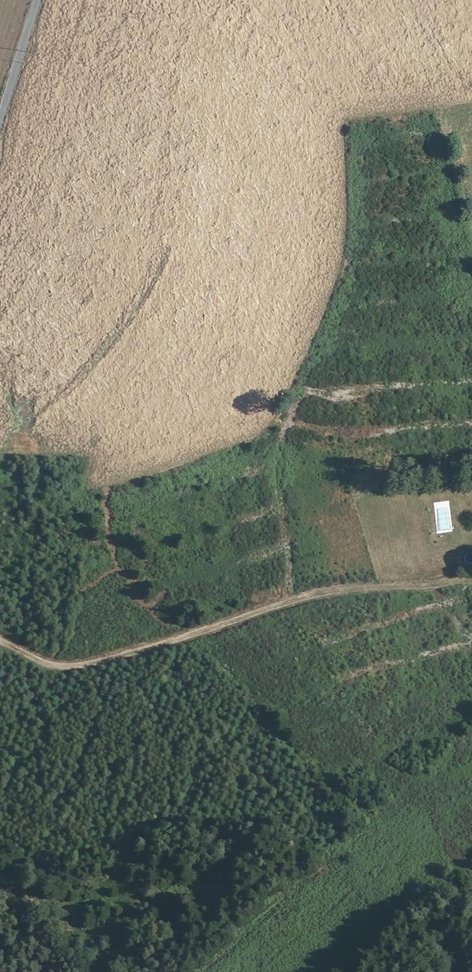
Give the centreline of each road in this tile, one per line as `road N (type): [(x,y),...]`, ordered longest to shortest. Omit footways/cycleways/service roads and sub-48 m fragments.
road 1 (track): [(207,971),(318,875),(343,867),(350,888),(313,922),(253,940),(244,954),(254,965),(291,948),(346,896),(364,896),(370,916),(305,971)]
road 2 (unclassified): [(0,123),(38,0)]

